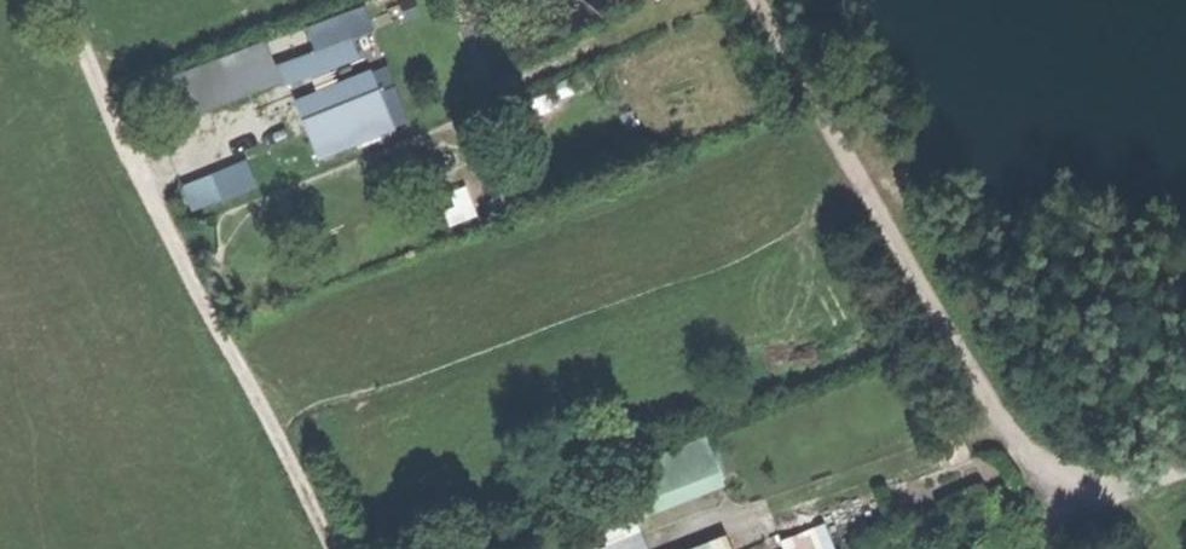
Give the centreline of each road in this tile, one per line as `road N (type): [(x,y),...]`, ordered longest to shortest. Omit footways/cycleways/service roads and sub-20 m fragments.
road 1 (track): [(762,0),(835,134),(1040,455),(1078,478),(1125,481),(1185,463)]
road 2 (track): [(332,548),(57,0)]

